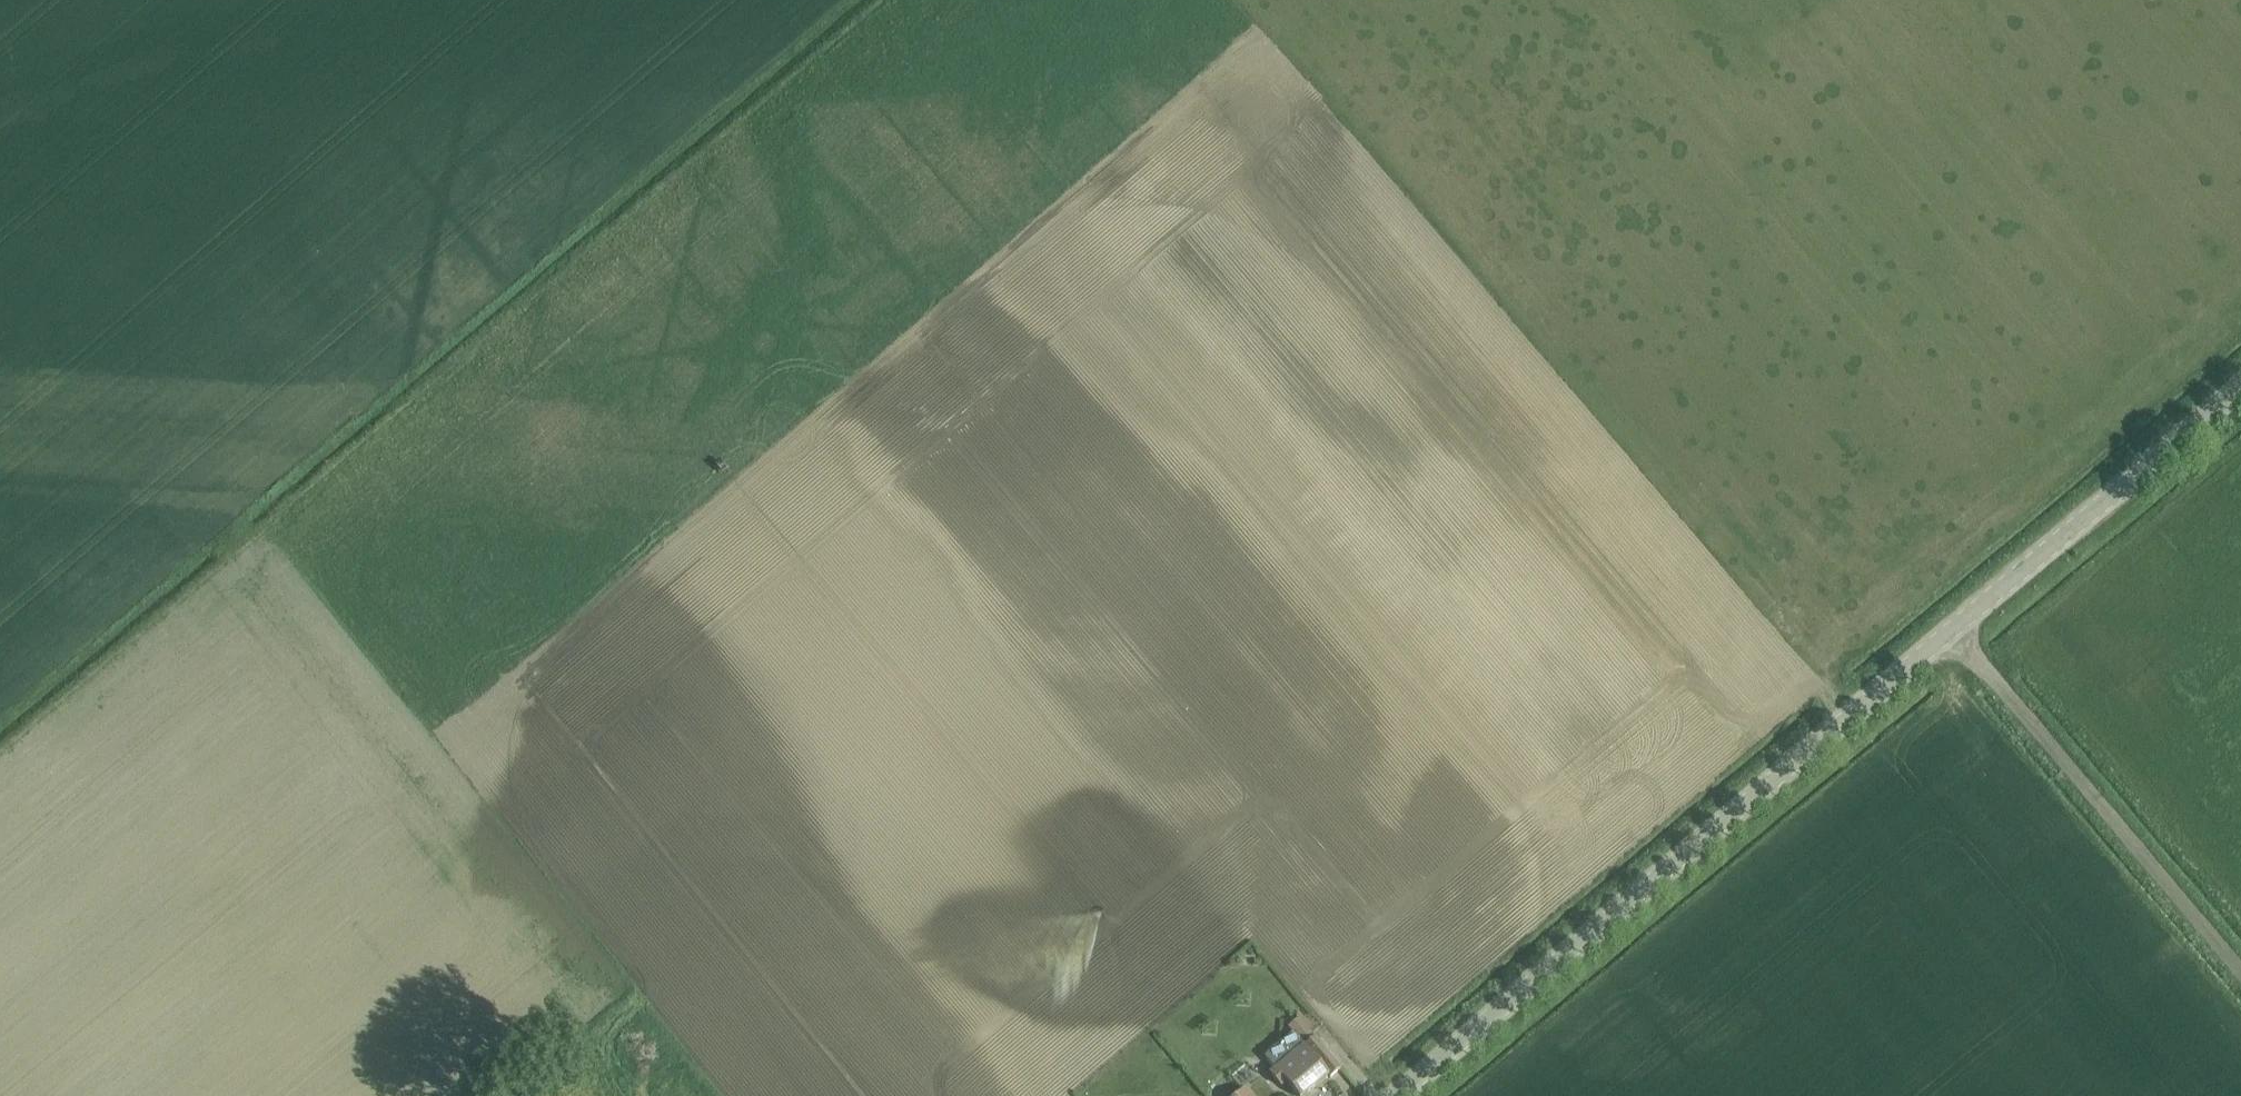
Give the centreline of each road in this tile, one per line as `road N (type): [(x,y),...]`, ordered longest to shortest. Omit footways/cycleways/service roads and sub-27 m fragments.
road 1 (unclassified): [(1401,1095),(2240,387)]
road 2 (track): [(2240,970),(1952,630)]

